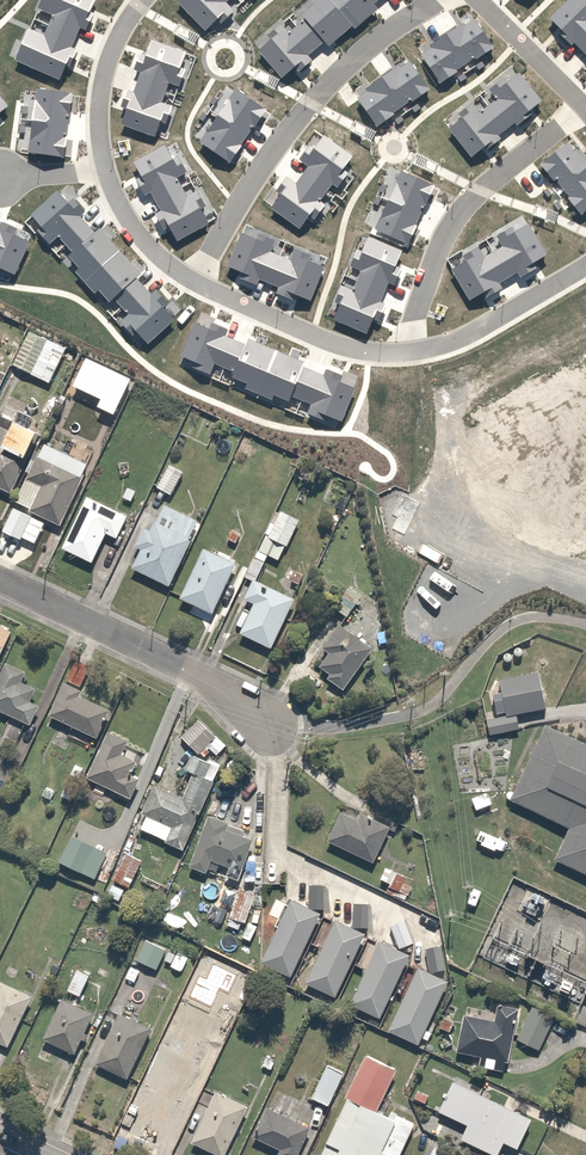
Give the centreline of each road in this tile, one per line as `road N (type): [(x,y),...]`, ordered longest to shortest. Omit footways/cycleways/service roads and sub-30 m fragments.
road 1 (residential): [(199,283),(263,160),(323,89),(364,50),(441,0)]
road 2 (residential): [(134,0),(110,46),(96,100),(101,164),(158,257),(199,283)]
road 3 (residential): [(398,346),(432,240),(471,197),(585,105)]
road 4 (residential): [(0,580),(199,675),(266,722)]
road 5 (residential): [(199,283),(334,337),(398,346)]
road 6 (residential): [(398,346),(468,331),(585,262)]
road 7 (residential): [(585,105),(480,0)]

